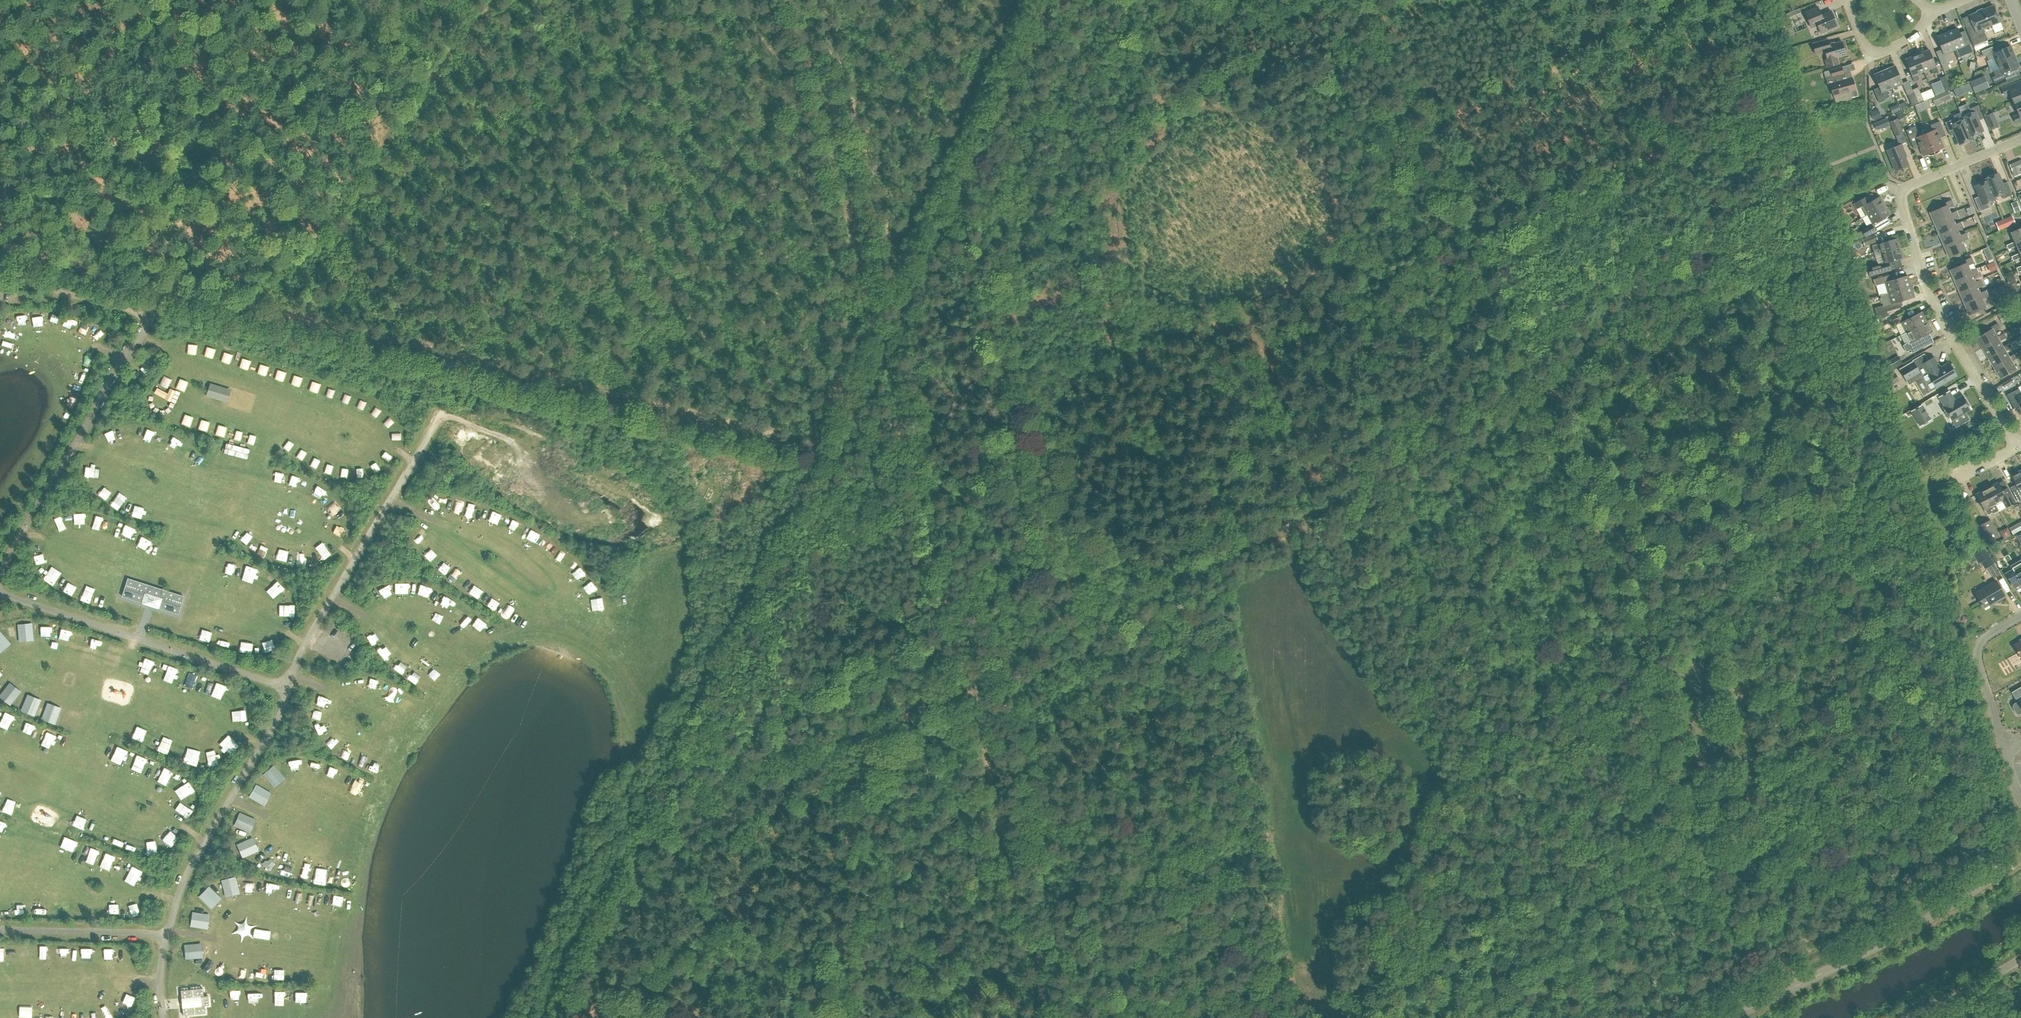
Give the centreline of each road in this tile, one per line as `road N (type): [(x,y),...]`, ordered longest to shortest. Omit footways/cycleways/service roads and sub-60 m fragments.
road 1 (track): [(881,326),(821,437),(793,448),(0,257)]
road 2 (track): [(832,1017),(875,813),(884,726),(1321,498)]
road 3 (track): [(1545,382),(1673,728),(1695,826),(1750,892)]
road 4 (unclassified): [(1048,1017),(921,491)]
road 5 (residential): [(2017,446),(1936,309),(1900,197),(1903,188),(2020,137)]
road 6 (track): [(881,326),(908,296),(1058,0)]
road 7 (track): [(1467,203),(1772,47)]
road 8 (track): [(881,326),(794,0)]
road 9 (tertiary): [(1730,1017),(1915,926),(2020,858)]
road 10 (track): [(1545,382),(1828,239)]
road 11 (track): [(430,71),(244,312)]
road 12 (track): [(1545,382),(1321,498)]
road 13 (track): [(1457,179),(1545,382)]
road 14 (track): [(1378,0),(1457,179)]
road 15 (track): [(921,491),(881,326)]
road 16 (residential): [(2020,615),(1986,636),(1977,659),(2004,754)]
road 17 (track): [(145,327),(129,310),(0,280)]
road 18 (residential): [(1847,0),(1867,58),(1908,43),(1924,23)]
road 19 (unclassified): [(1906,1017),(2020,958)]

